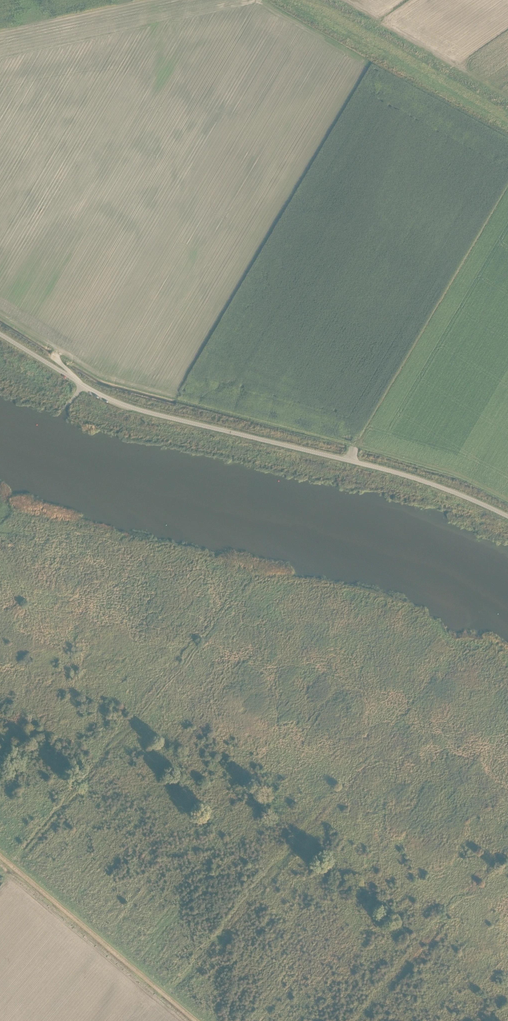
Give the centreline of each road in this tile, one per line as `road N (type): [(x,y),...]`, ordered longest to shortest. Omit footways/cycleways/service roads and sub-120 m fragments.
road 1 (unclassified): [(507,517),(411,476),(120,402),(0,331)]

